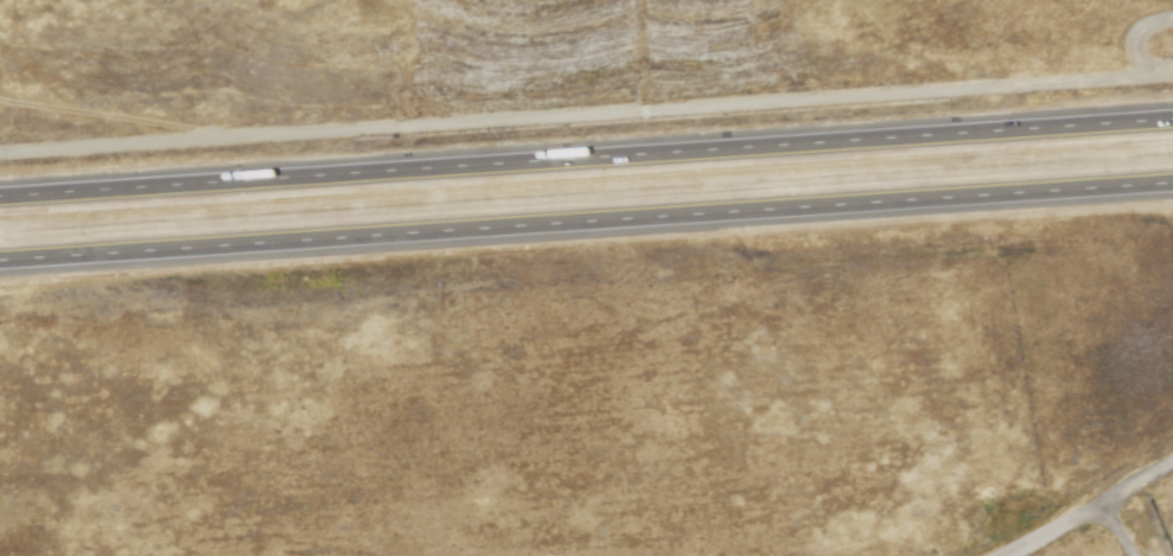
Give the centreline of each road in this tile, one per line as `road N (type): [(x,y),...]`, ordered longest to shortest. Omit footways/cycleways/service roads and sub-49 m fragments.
road 1 (trunk): [(0,261),(1172,183)]
road 2 (trunk): [(1172,118),(0,195)]
road 3 (track): [(792,0),(716,39),(625,53),(337,26),(216,37)]

